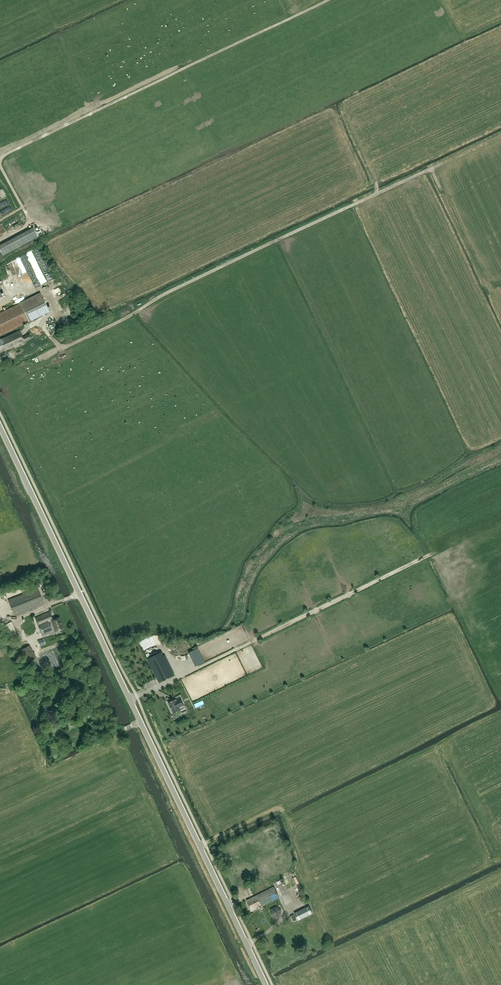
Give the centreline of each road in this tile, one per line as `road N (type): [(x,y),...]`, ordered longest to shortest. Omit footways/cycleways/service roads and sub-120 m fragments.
road 1 (unclassified): [(266,984),(0,427)]

